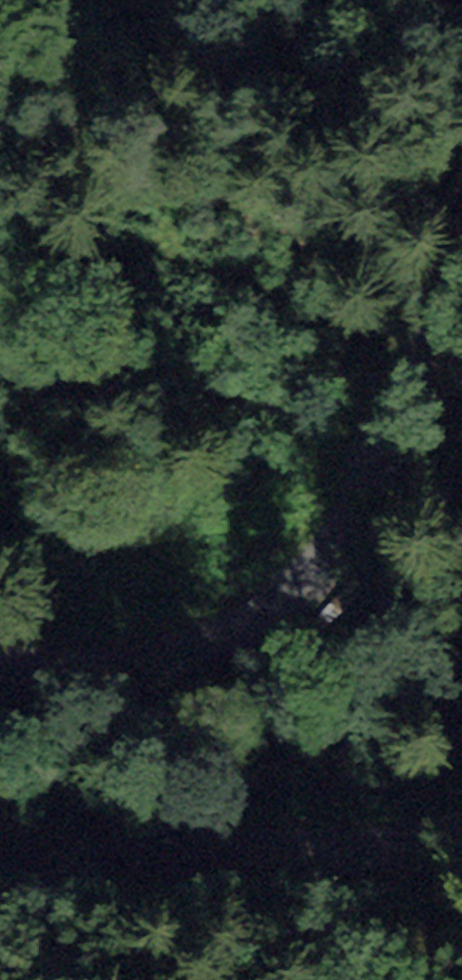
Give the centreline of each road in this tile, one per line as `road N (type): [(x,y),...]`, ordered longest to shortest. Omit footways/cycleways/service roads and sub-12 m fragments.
road 1 (unclassified): [(461,269),(356,495),(293,589),(227,634),(174,651),(0,665)]
road 2 (unclassified): [(0,862),(227,841),(388,839),(461,823)]
road 3 (track): [(0,373),(388,433)]

